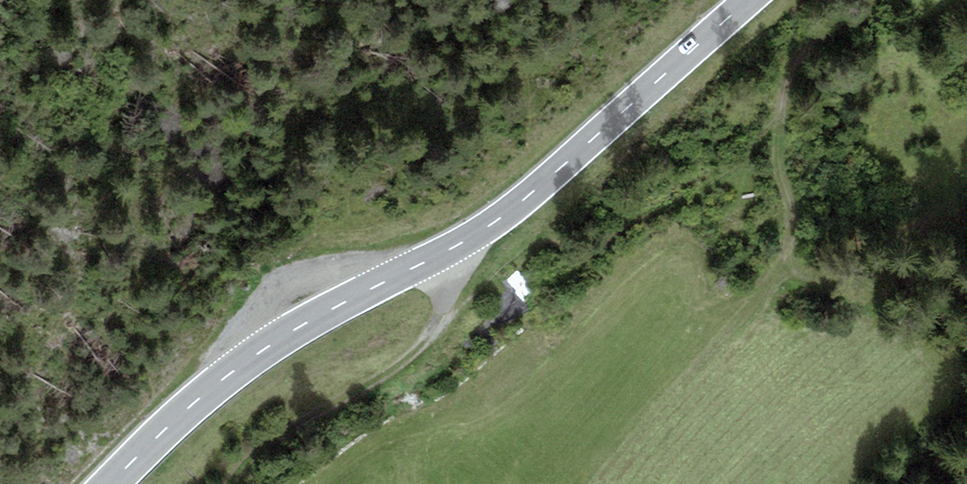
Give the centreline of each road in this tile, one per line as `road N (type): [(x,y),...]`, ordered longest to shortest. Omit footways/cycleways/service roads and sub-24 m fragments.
road 1 (secondary): [(110,483),(270,345),(487,227),(750,0)]
road 2 (track): [(448,318),(401,382),(284,445),(243,483)]
road 3 (track): [(869,0),(785,102),(778,141)]

